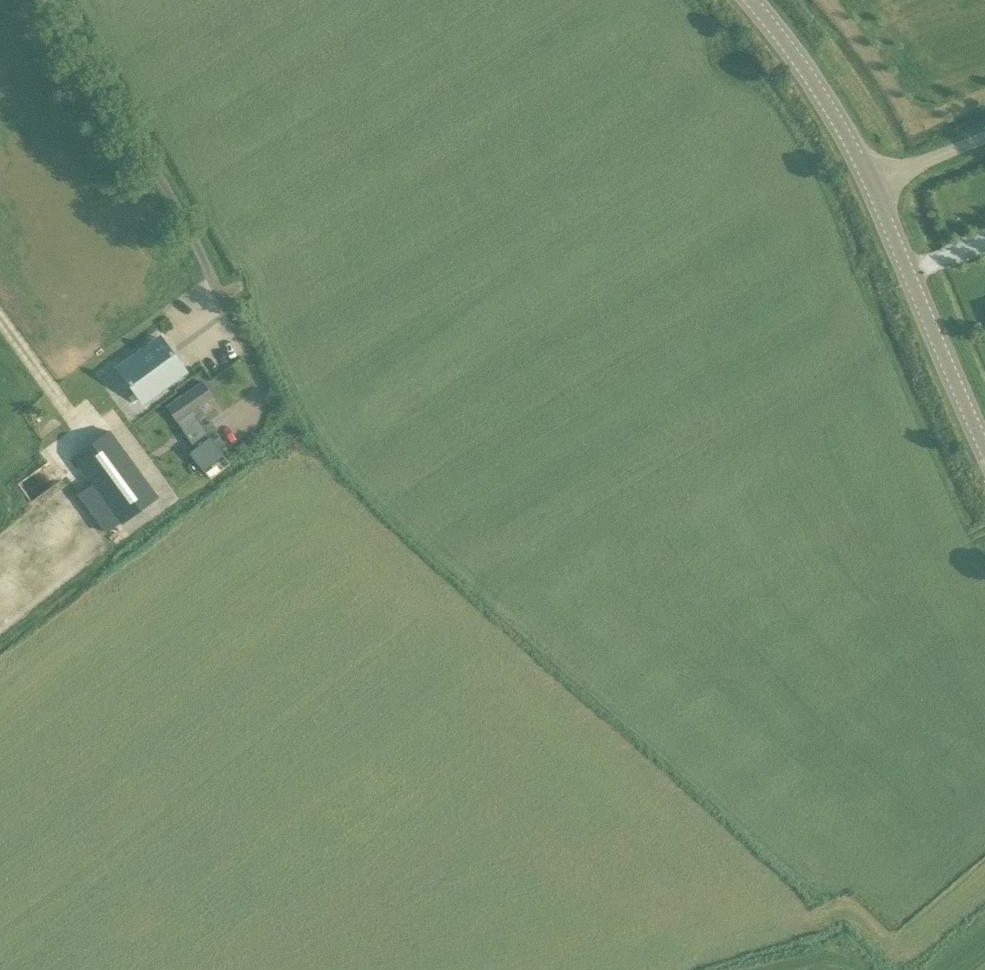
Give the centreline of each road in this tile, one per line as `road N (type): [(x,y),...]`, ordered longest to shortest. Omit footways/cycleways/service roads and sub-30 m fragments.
road 1 (tertiary): [(984,448),(873,183)]
road 2 (tertiary): [(873,183),(806,66),(753,0)]

